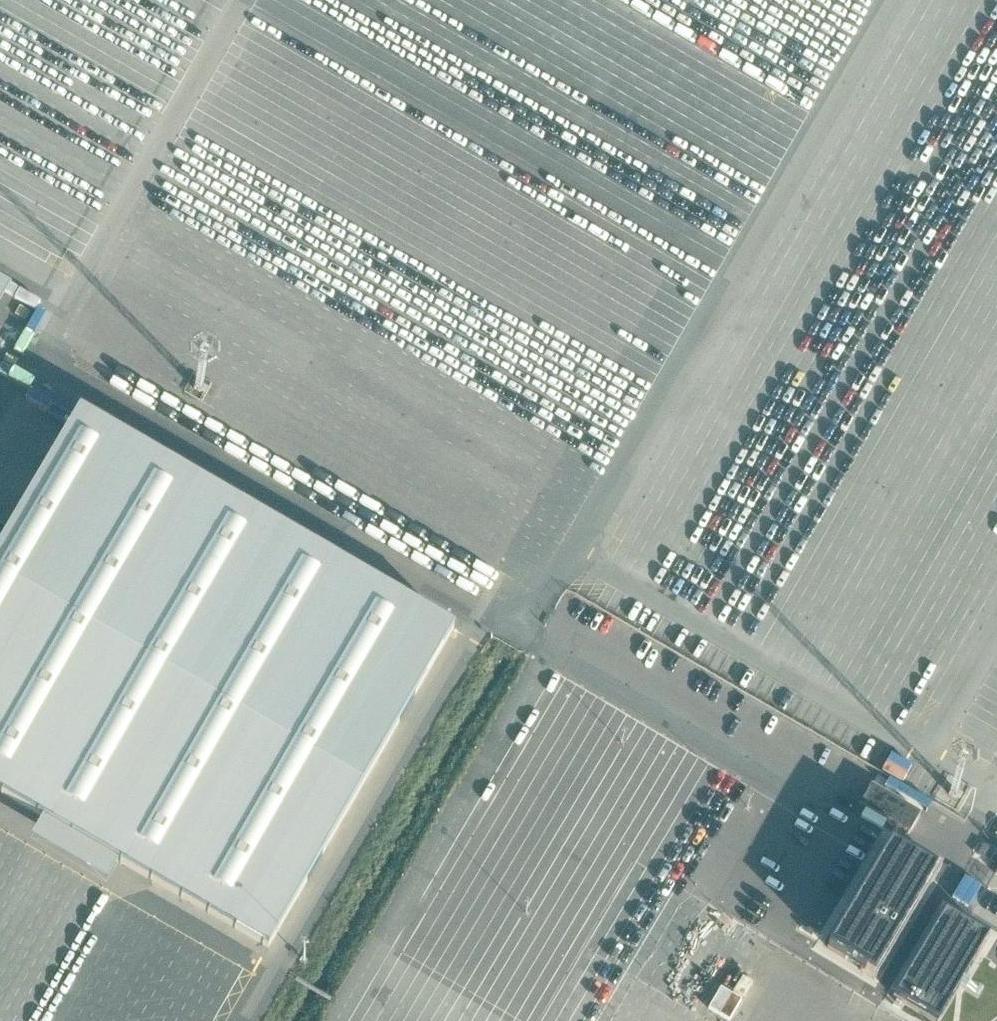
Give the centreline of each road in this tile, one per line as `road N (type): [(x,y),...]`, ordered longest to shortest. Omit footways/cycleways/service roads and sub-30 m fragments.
road 1 (unclassified): [(232,0),(0,394)]
road 2 (unclassified): [(927,753),(996,631)]

